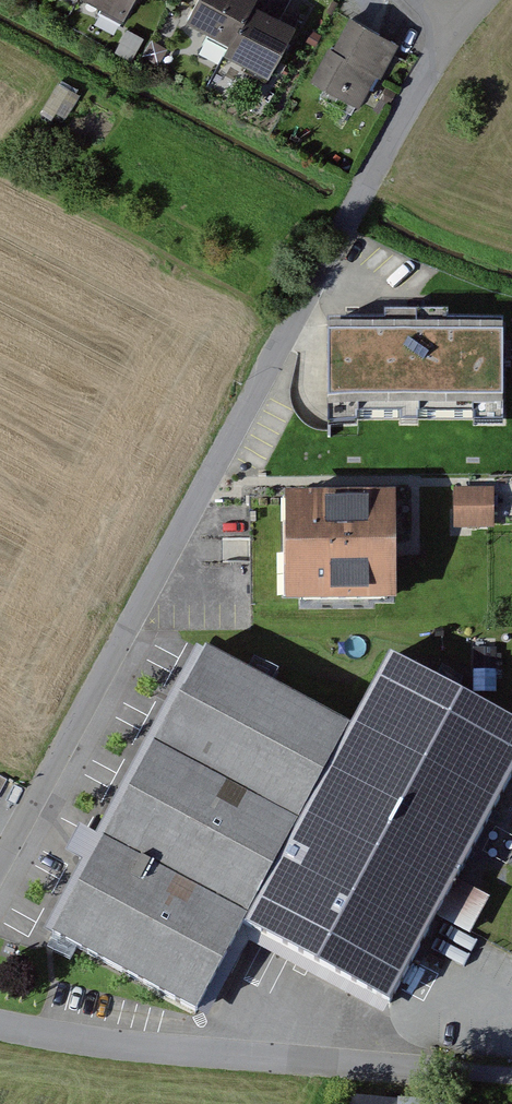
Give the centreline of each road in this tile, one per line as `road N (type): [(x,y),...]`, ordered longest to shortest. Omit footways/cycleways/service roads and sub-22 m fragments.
road 1 (residential): [(456,27),(0,867)]
road 2 (residential): [(0,1028),(511,1079)]

